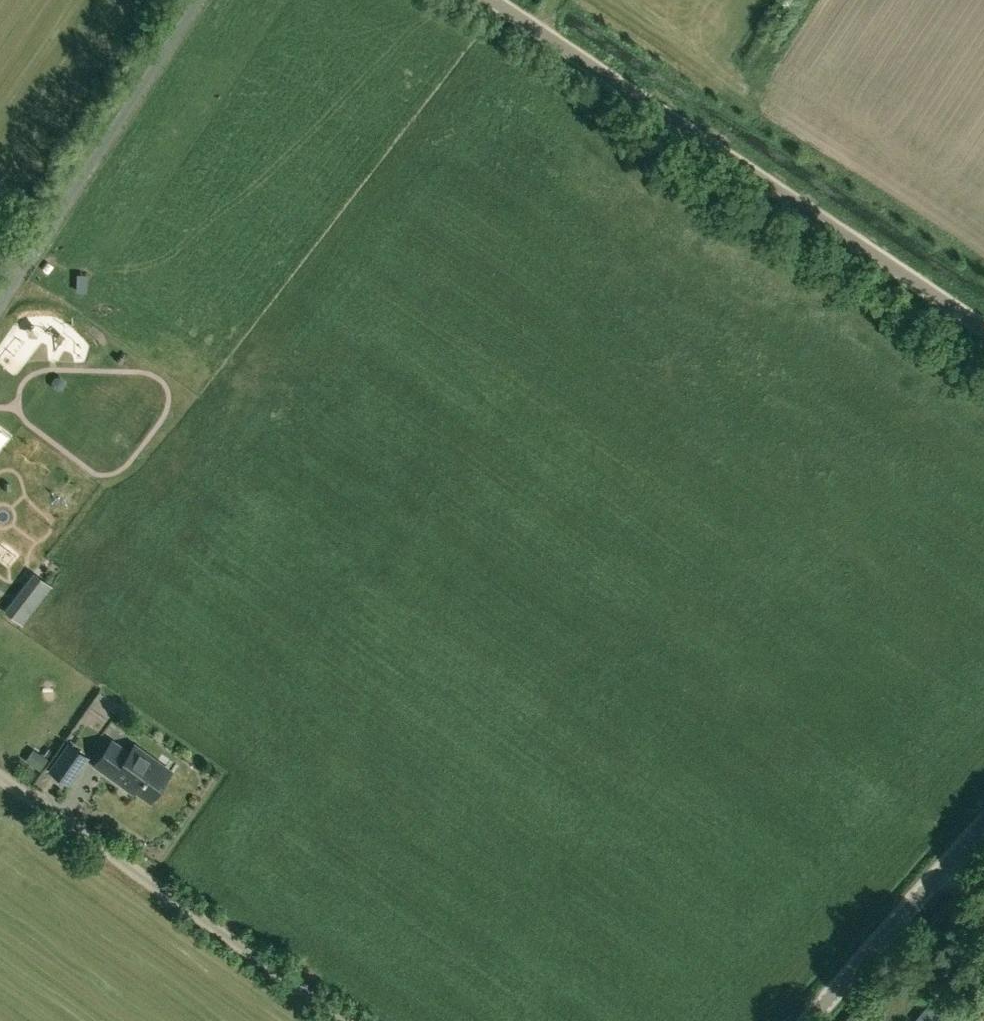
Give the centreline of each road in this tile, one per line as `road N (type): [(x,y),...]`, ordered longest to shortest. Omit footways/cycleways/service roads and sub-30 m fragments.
road 1 (unclassified): [(983,333),(488,0)]
road 2 (unclassified): [(816,1020),(983,832)]

